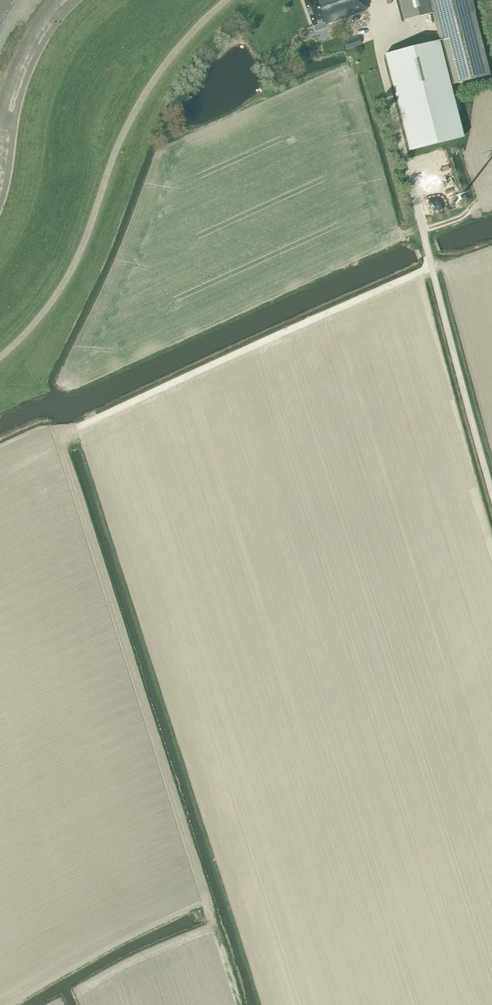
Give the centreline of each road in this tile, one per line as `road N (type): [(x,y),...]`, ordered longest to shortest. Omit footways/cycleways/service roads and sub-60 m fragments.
road 1 (unclassified): [(0,358),(74,266),(140,103),(182,44),(227,0)]

